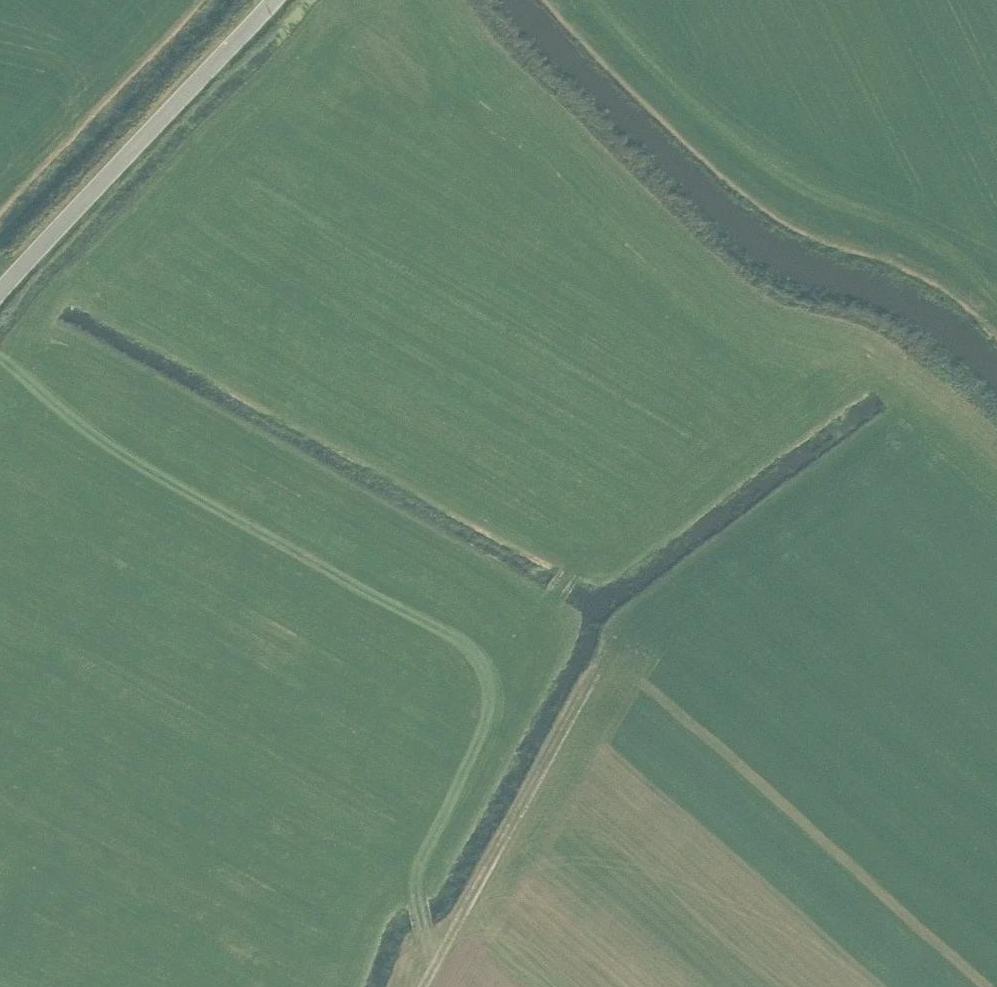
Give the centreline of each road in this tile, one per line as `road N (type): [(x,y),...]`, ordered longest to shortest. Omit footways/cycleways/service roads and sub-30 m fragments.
road 1 (track): [(561,0),(616,66),(773,201),(819,228),(914,257),(996,304)]
road 2 (unclassified): [(0,291),(274,0)]

